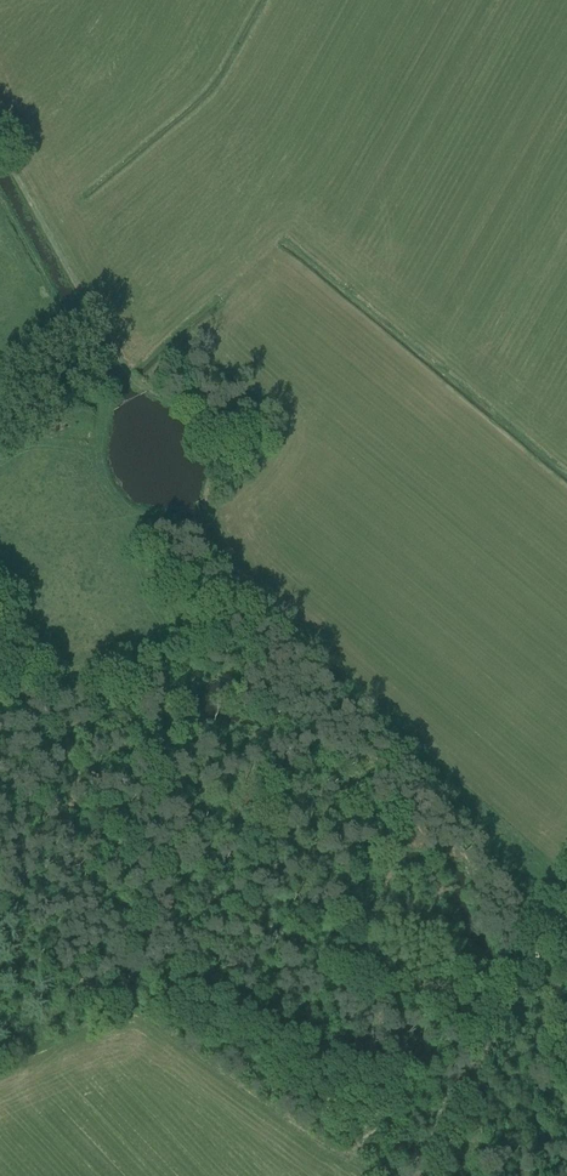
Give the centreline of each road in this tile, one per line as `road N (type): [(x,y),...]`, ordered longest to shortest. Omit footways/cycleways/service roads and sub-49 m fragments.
road 1 (track): [(520,982),(462,1097),(435,1175)]

